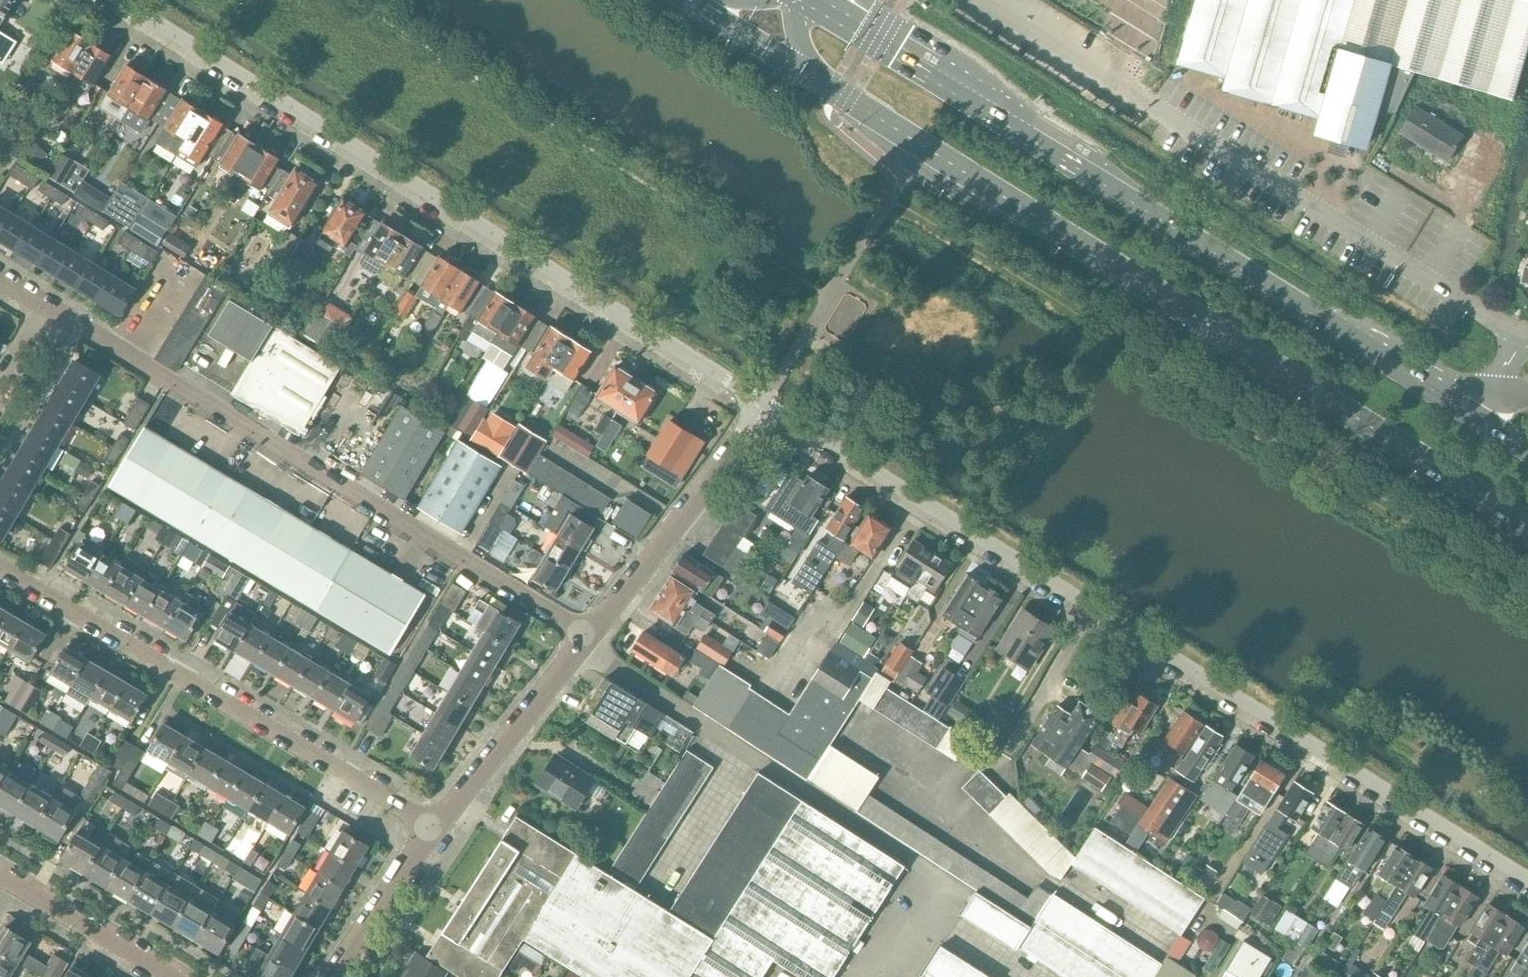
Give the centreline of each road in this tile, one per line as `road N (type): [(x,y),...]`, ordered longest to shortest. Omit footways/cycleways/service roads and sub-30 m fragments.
road 1 (residential): [(1527,879),(763,404)]
road 2 (secondary): [(802,73),(1527,530)]
road 3 (secondary): [(1455,404),(1037,126),(806,0)]
road 4 (residential): [(763,404),(119,0)]
road 5 (residential): [(587,640),(572,624),(47,307)]
road 6 (unclassified): [(987,0),(1522,336)]
road 7 (residential): [(435,828),(0,571)]
road 8 (residential): [(587,640),(763,404)]
road 9 (residential): [(435,828),(587,640)]
road 10 (residential): [(173,976),(0,878)]
road 11 (residential): [(338,976),(435,828)]
road 12 (secondary): [(692,0),(802,73)]

